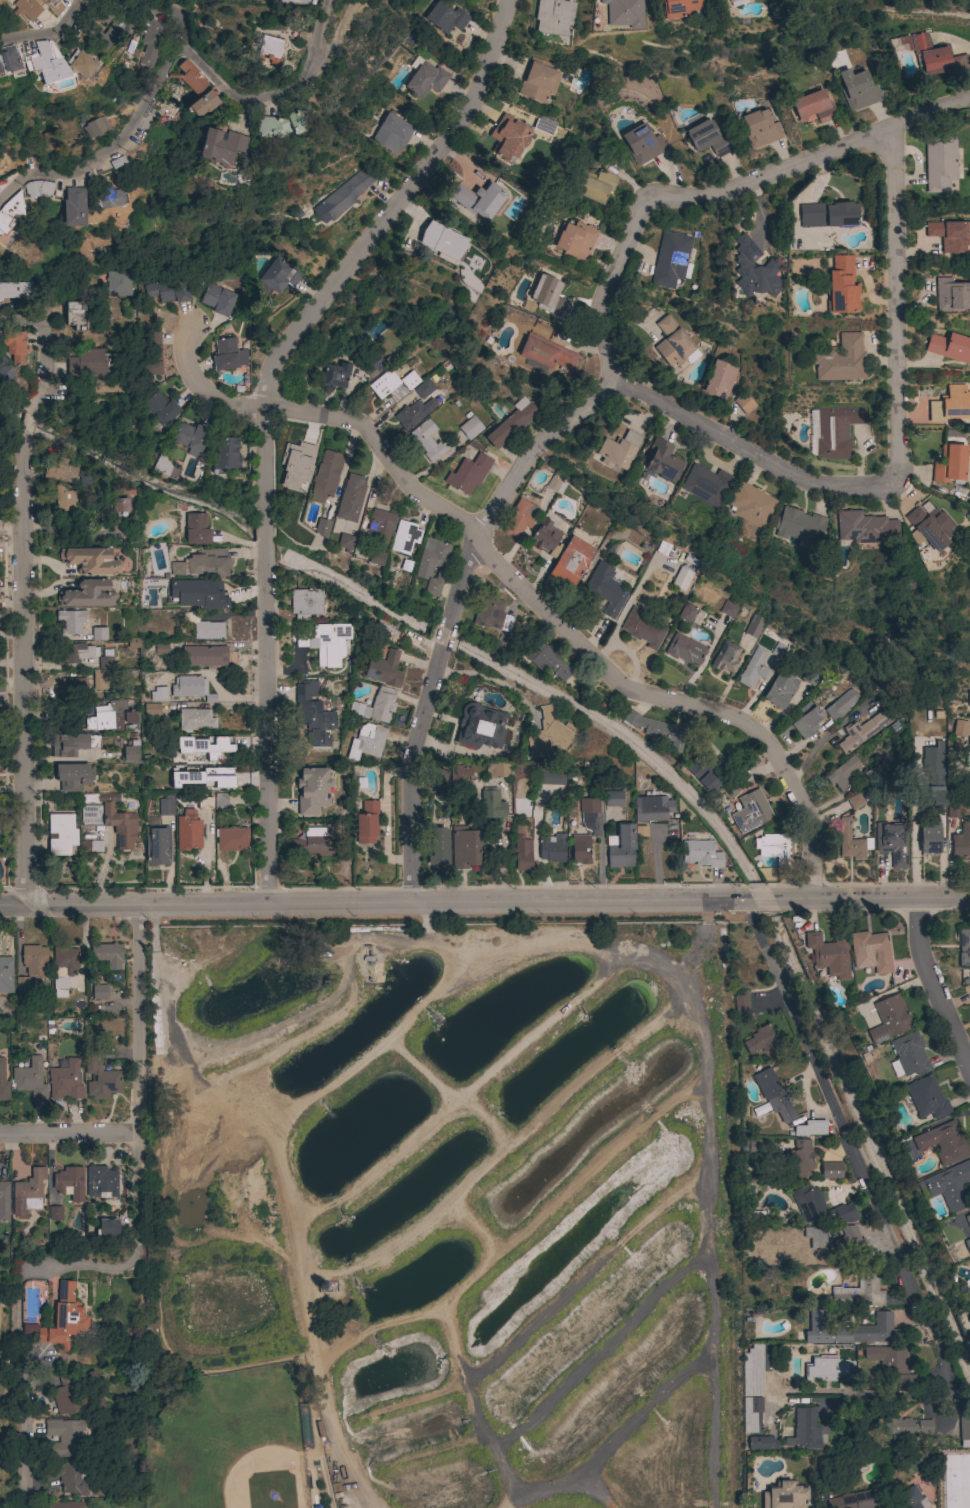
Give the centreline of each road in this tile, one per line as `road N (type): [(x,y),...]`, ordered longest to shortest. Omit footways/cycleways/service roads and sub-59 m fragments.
road 1 (residential): [(802,899),(798,807),(777,757),(756,733),(616,682),(409,488),(361,424),(238,405),(196,384),(184,360),(189,329)]
road 2 (residential): [(445,628),(474,541),(527,460),(606,382),(602,297),(650,193),(677,199),(735,189),(969,99)]
road 3 (residential): [(0,905),(739,899)]
road 4 (residential): [(606,382),(646,393),(813,481),(880,488),(895,467),(891,159),(883,131)]
road 5 (residential): [(261,524),(263,407),(274,359),(454,133),(507,0)]
road 6 (residential): [(926,1398),(948,1376),(739,899)]
road 7 (residential): [(24,905),(23,430)]
road 8 (residential): [(0,198),(19,181),(71,173),(118,146),(184,48),(239,102),(279,93),(317,62)]
road 9 (residential): [(262,906),(261,553)]
road 10 (residential): [(147,908),(140,1252)]
road 11 (residential): [(412,904),(409,783),(440,646)]
road 12 (residential): [(772,899),(969,898)]
road 13 (residential): [(969,1077),(917,957),(912,899)]
road 14 (residential): [(0,1133),(144,1132)]
road 15 (residential): [(24,1368),(29,1507)]

